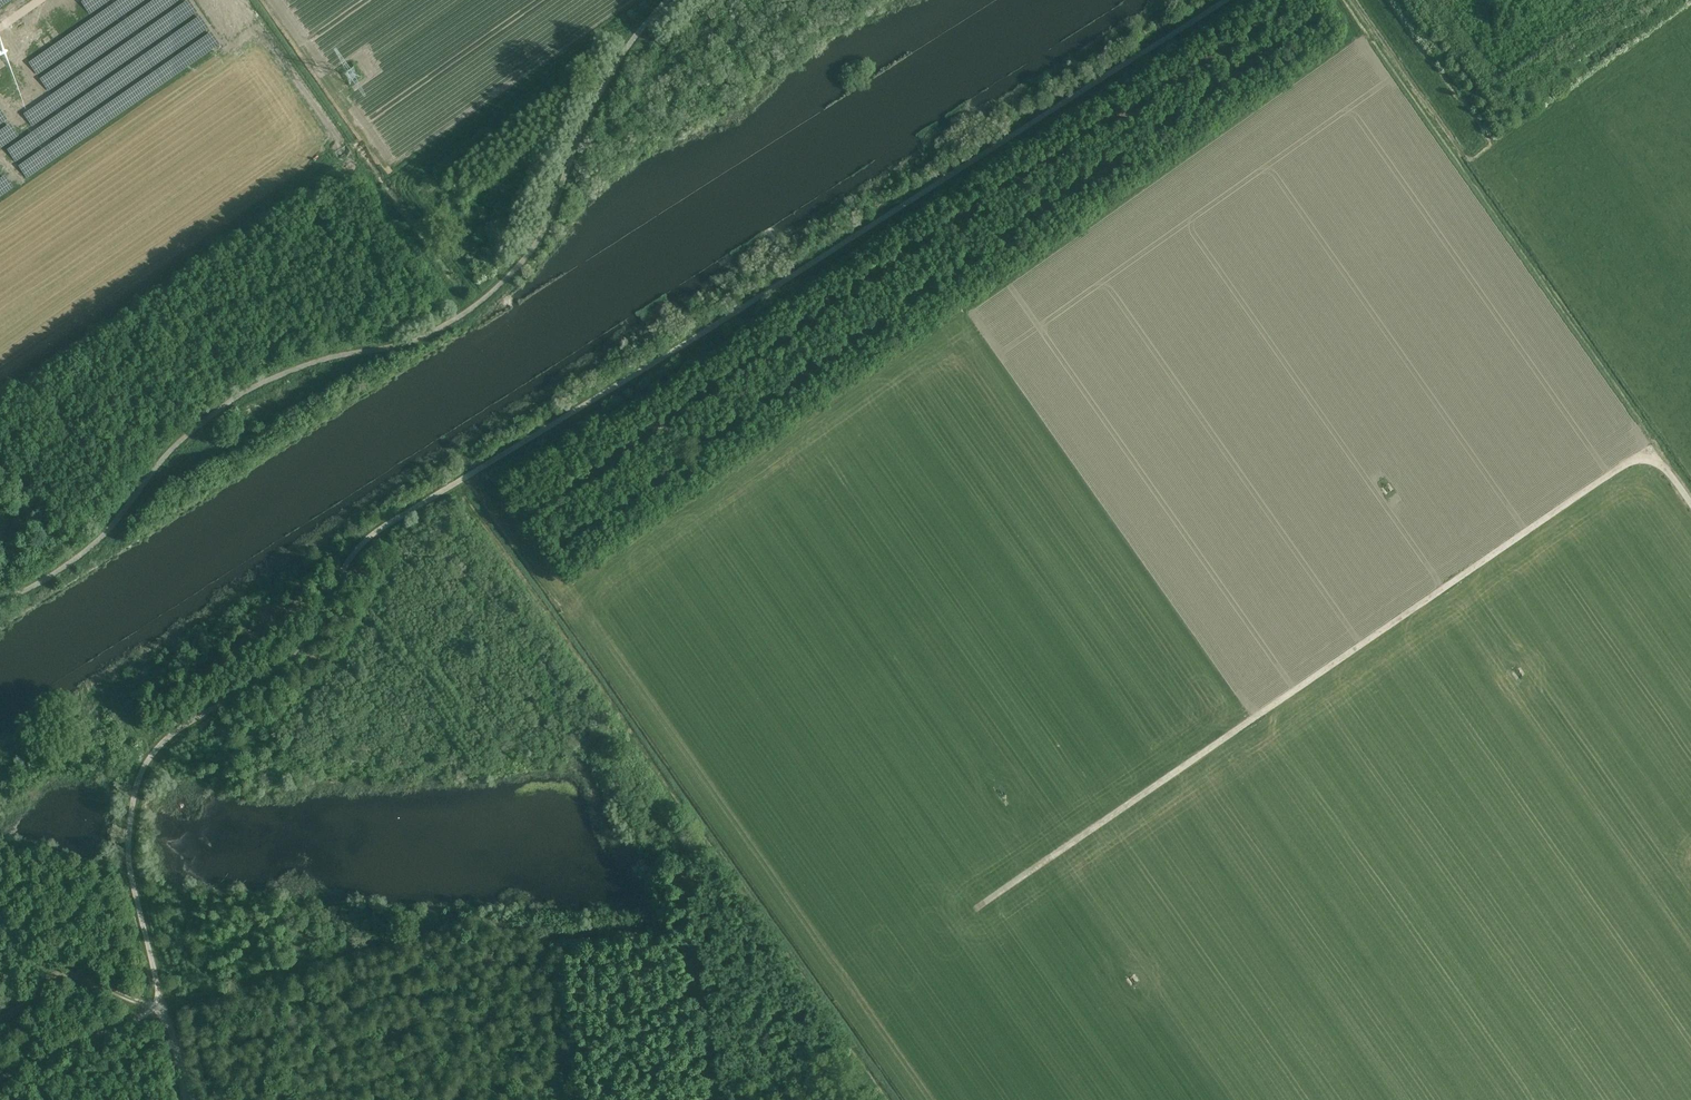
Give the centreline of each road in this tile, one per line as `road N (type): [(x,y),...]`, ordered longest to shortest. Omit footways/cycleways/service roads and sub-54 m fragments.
road 1 (track): [(721,1099),(665,786),(460,481)]
road 2 (track): [(0,1015),(71,974),(167,1019)]
road 3 (track): [(128,842),(72,781),(0,802)]
road 4 (track): [(168,738),(115,722),(96,736),(72,781)]

